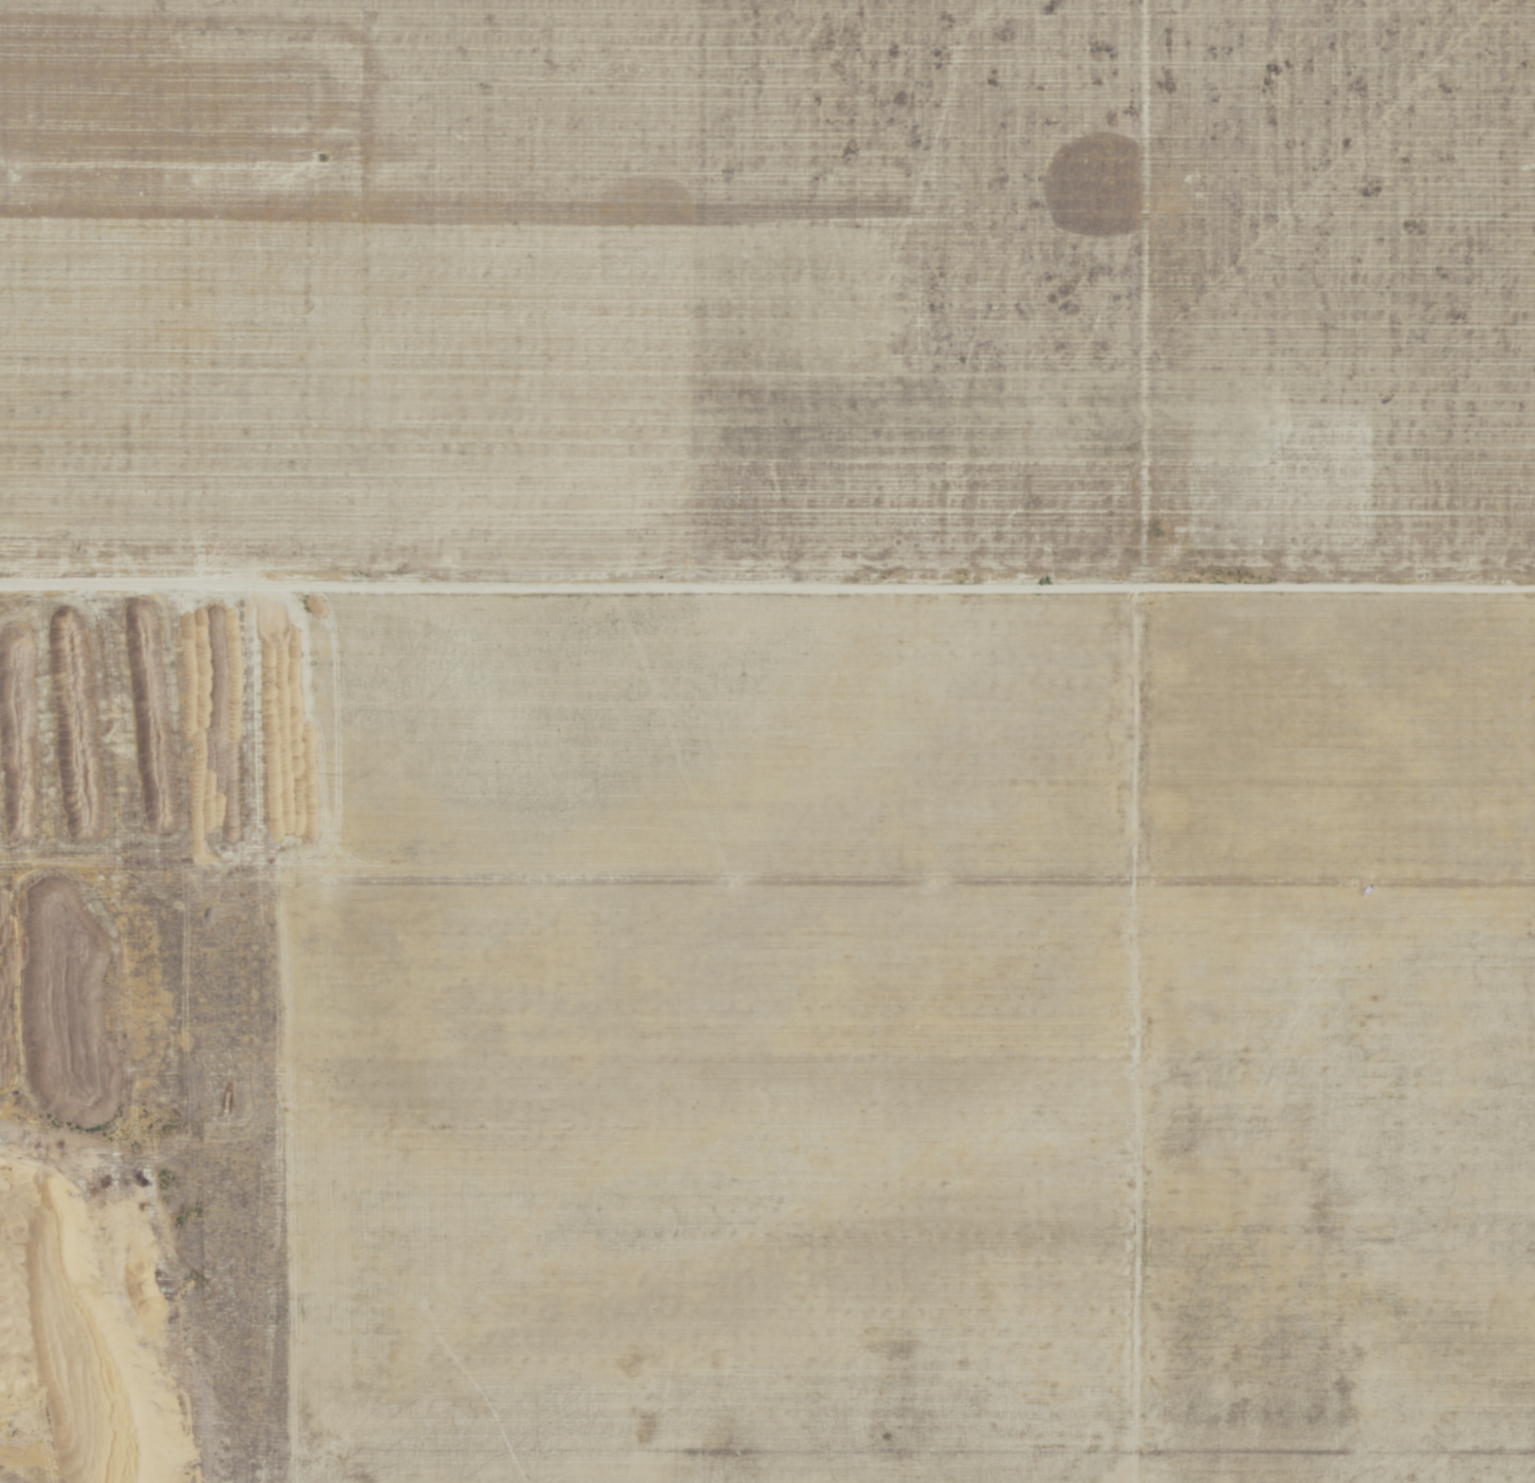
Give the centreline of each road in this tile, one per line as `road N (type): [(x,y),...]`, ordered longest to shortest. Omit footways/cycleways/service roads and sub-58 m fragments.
road 1 (track): [(1534,590),(0,575)]

